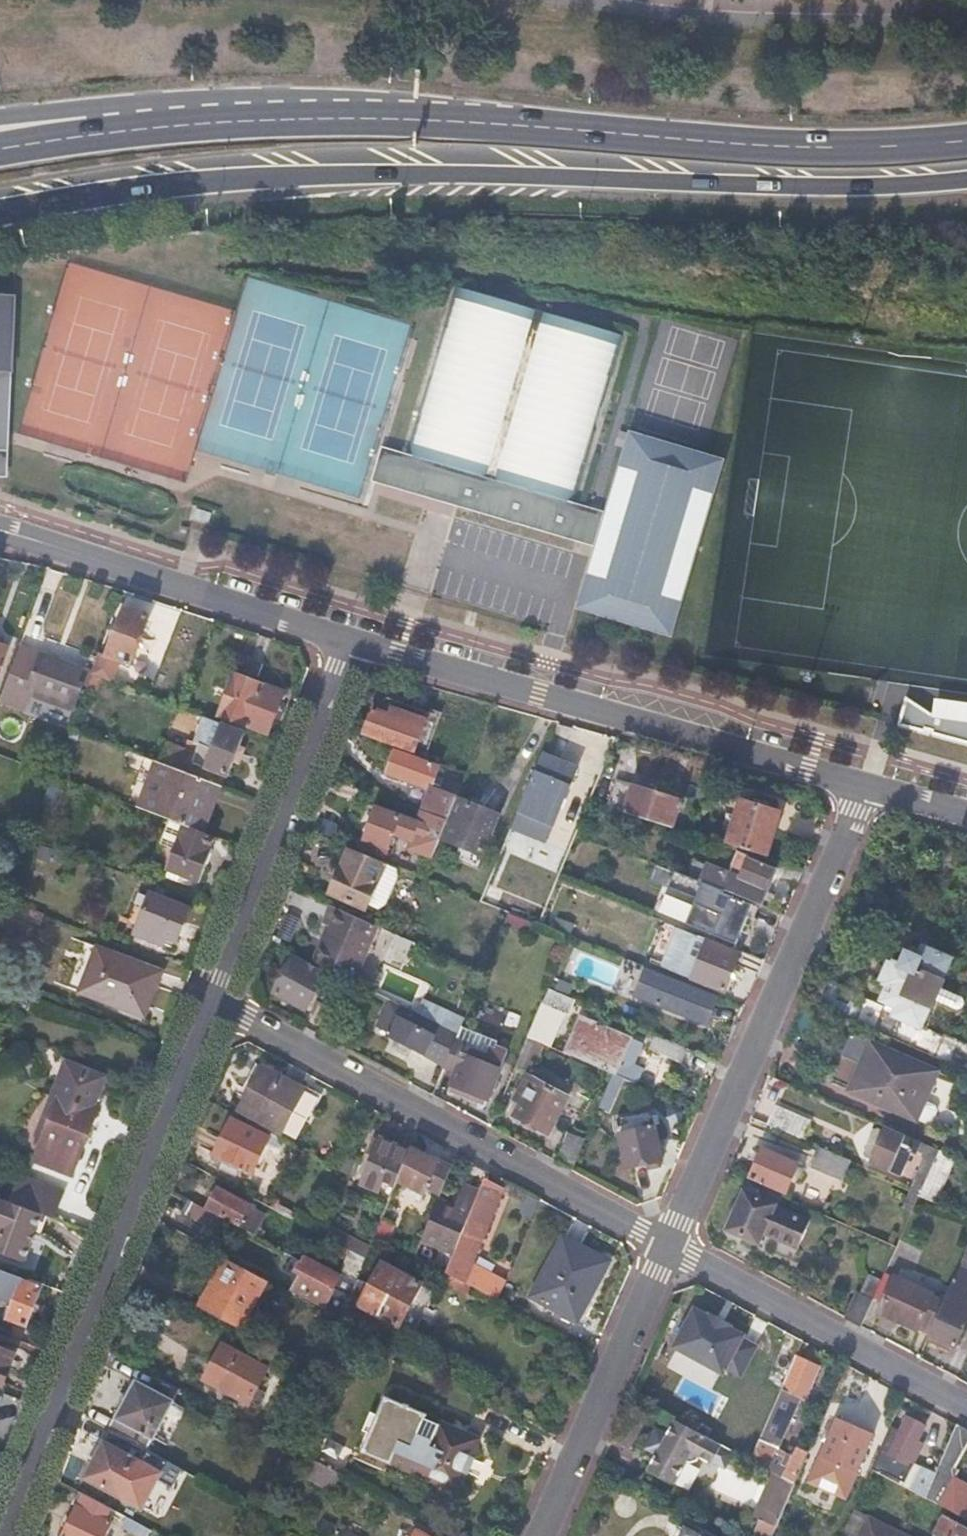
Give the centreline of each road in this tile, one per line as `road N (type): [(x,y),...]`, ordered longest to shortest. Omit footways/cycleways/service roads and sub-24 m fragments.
road 1 (trunk): [(0,214),(156,186),(335,174),(876,185),(966,179)]
road 2 (trunk): [(966,140),(806,147),(373,118),(146,128),(0,149)]
road 3 (residential): [(5,1535),(213,1002)]
road 4 (residential): [(351,642),(868,787)]
road 5 (residential): [(213,1002),(668,1245)]
road 6 (residential): [(668,1245),(868,787)]
road 7 (residential): [(213,1002),(351,642)]
road 8 (residential): [(0,530),(351,642)]
road 9 (residential): [(668,1245),(966,1406)]
road 10 (residential): [(541,1535),(668,1245)]

